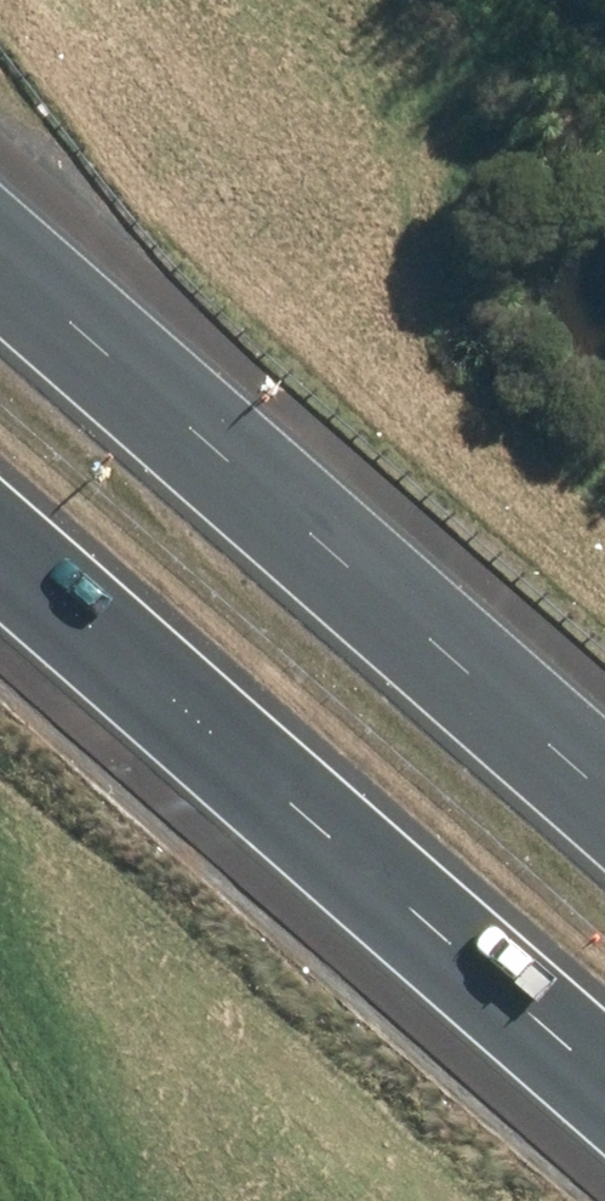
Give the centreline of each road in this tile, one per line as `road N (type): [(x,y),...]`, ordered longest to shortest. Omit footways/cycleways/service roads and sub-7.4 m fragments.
road 1 (motorway): [(604,1007),(0,474)]
road 2 (motorway): [(0,249),(604,773)]

